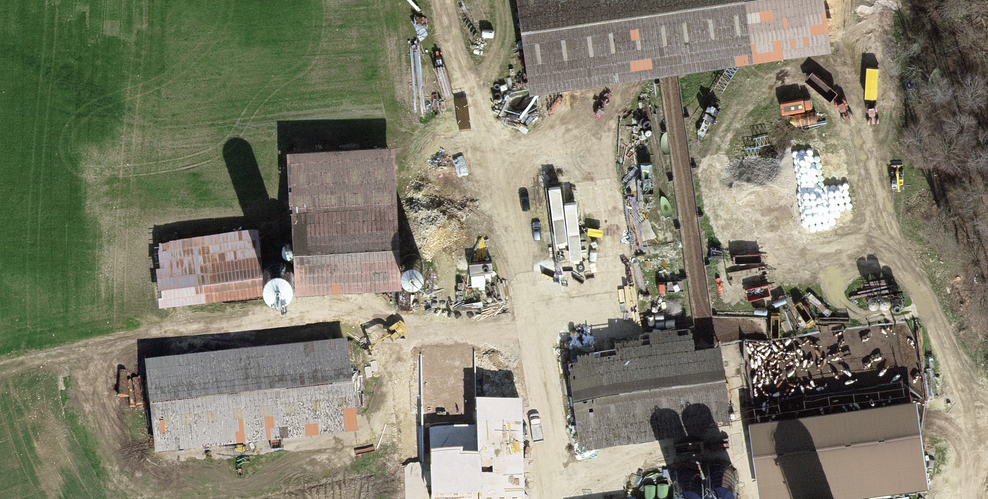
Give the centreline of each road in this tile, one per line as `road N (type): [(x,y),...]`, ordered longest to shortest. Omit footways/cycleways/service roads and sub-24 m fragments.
road 1 (track): [(0,367),(226,322),(516,305)]
road 2 (track): [(516,305),(443,0)]
road 3 (track): [(552,498),(516,305)]

